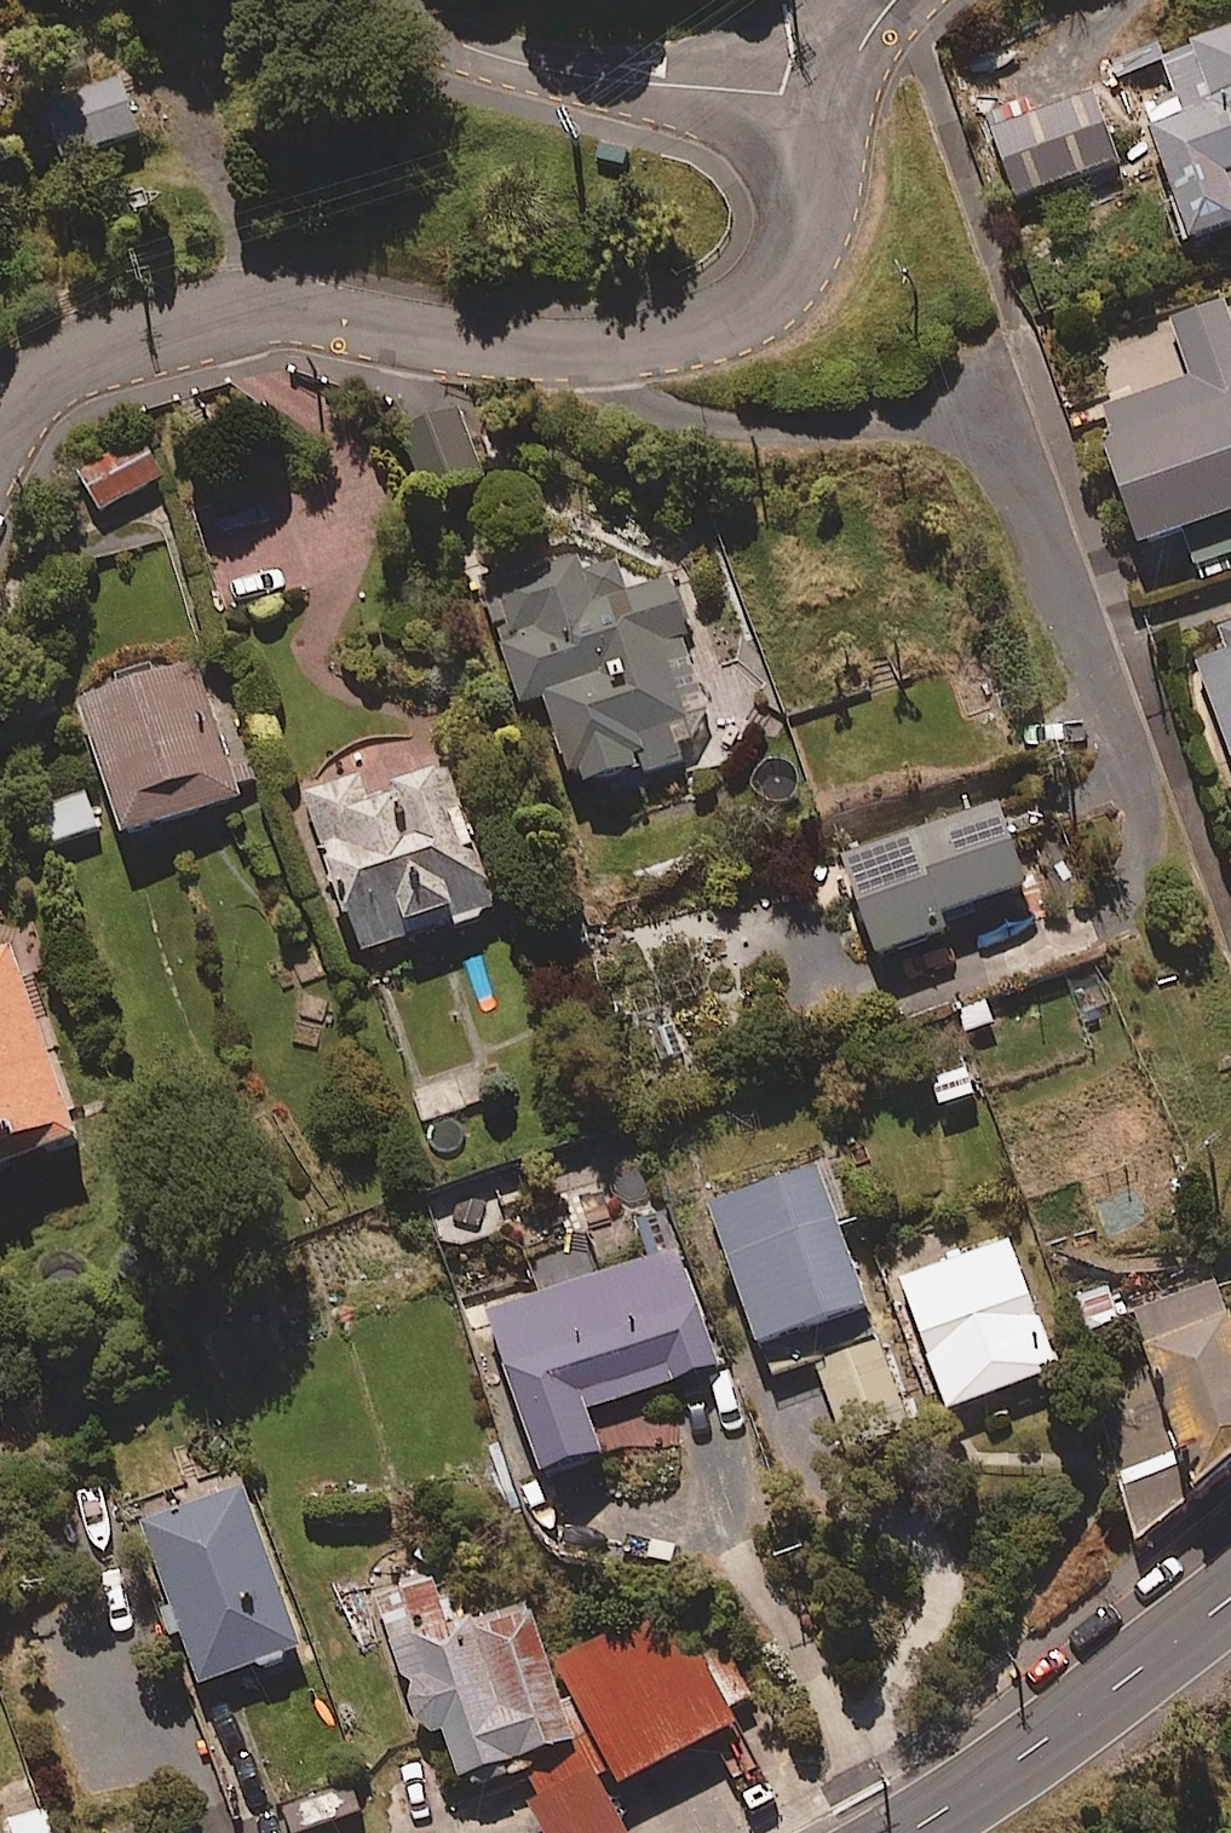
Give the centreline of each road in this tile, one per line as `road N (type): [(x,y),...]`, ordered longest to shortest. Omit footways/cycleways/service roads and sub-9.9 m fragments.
road 1 (residential): [(1138,788),(1121,724),(1017,476),(987,431),(937,419),(677,418),(636,403),(576,350)]
road 2 (residential): [(0,428),(53,368),(96,344),(242,310),(495,348),(576,350)]
road 3 (residential): [(833,94),(565,73),(459,43),(358,0)]
road 4 (residential): [(576,350),(643,345),(743,308),(782,270),(802,223),(833,94)]
road 5 (trunk): [(1230,1593),(905,1832)]

